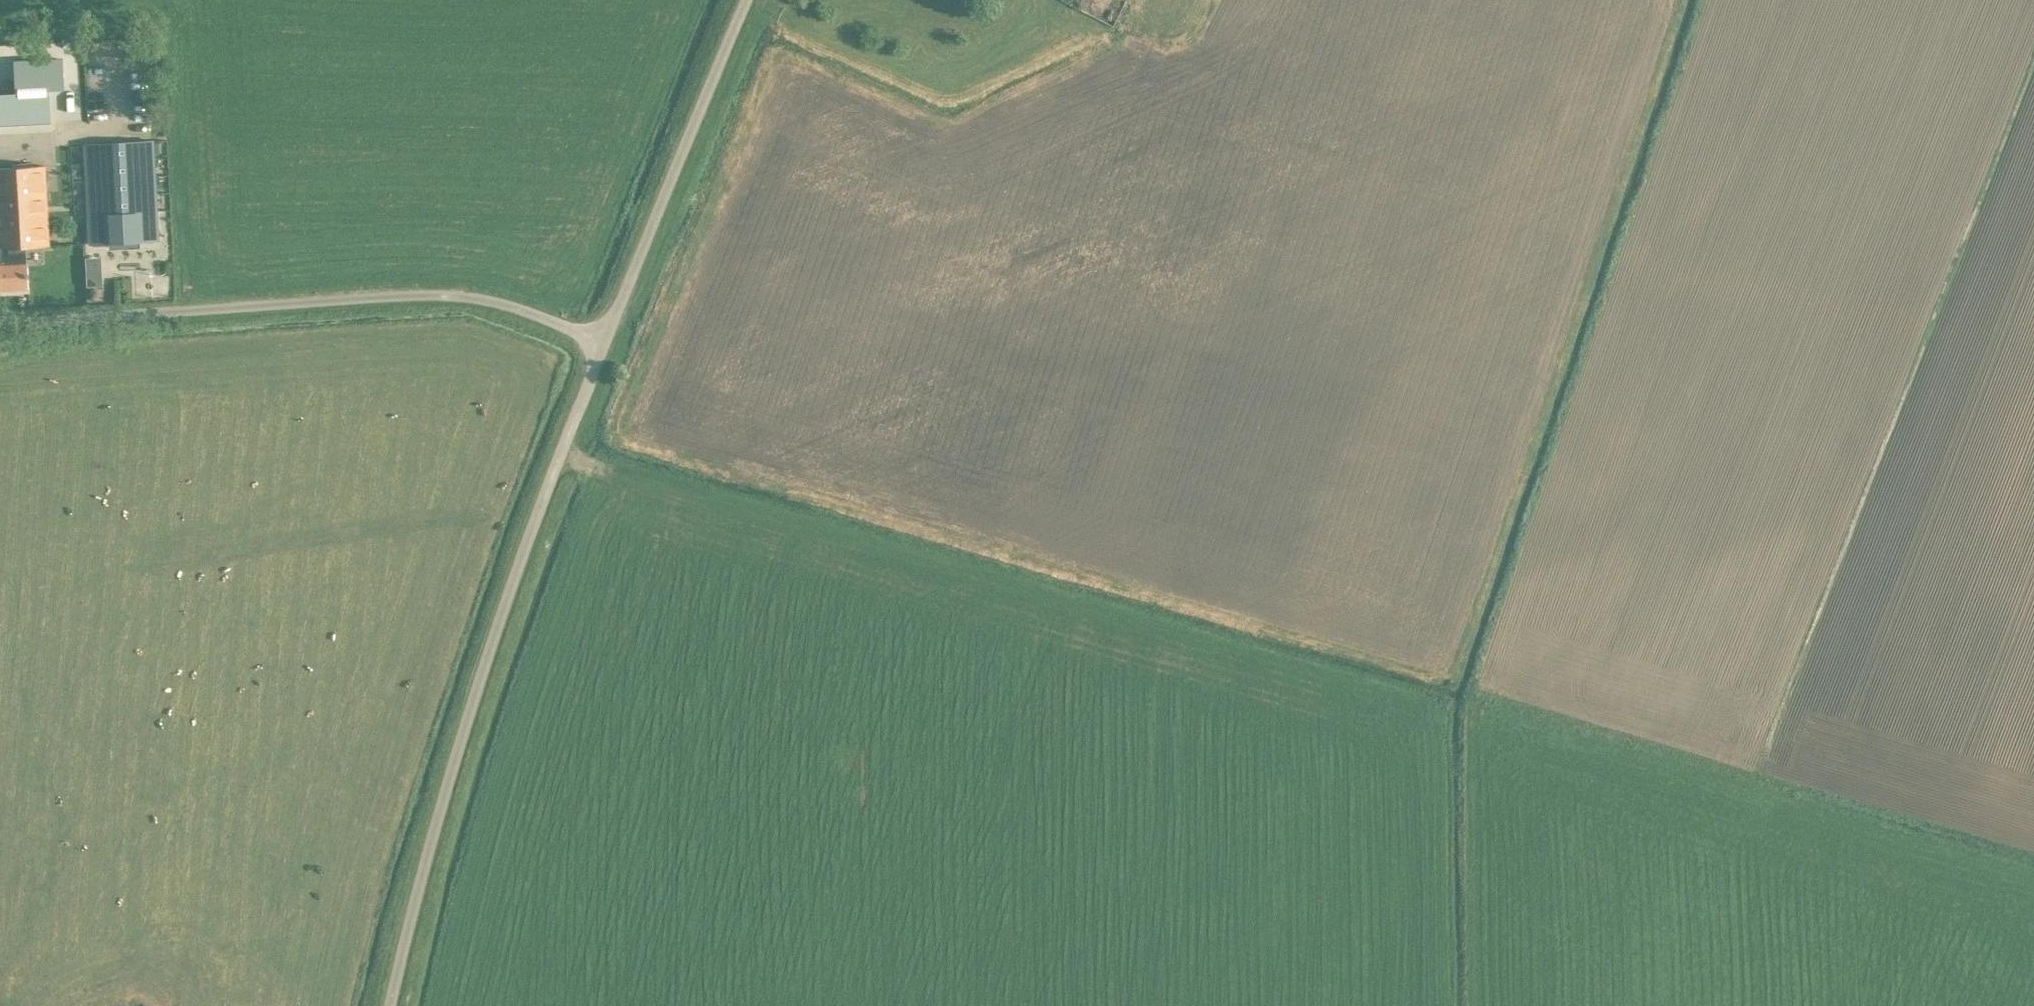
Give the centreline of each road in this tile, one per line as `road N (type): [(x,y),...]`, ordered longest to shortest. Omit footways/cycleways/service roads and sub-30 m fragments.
road 1 (unclassified): [(386,1005),(460,732),(602,339)]
road 2 (unclassified): [(602,339),(508,303),(452,292),(124,311)]
road 3 (unclassified): [(602,339),(745,0)]

